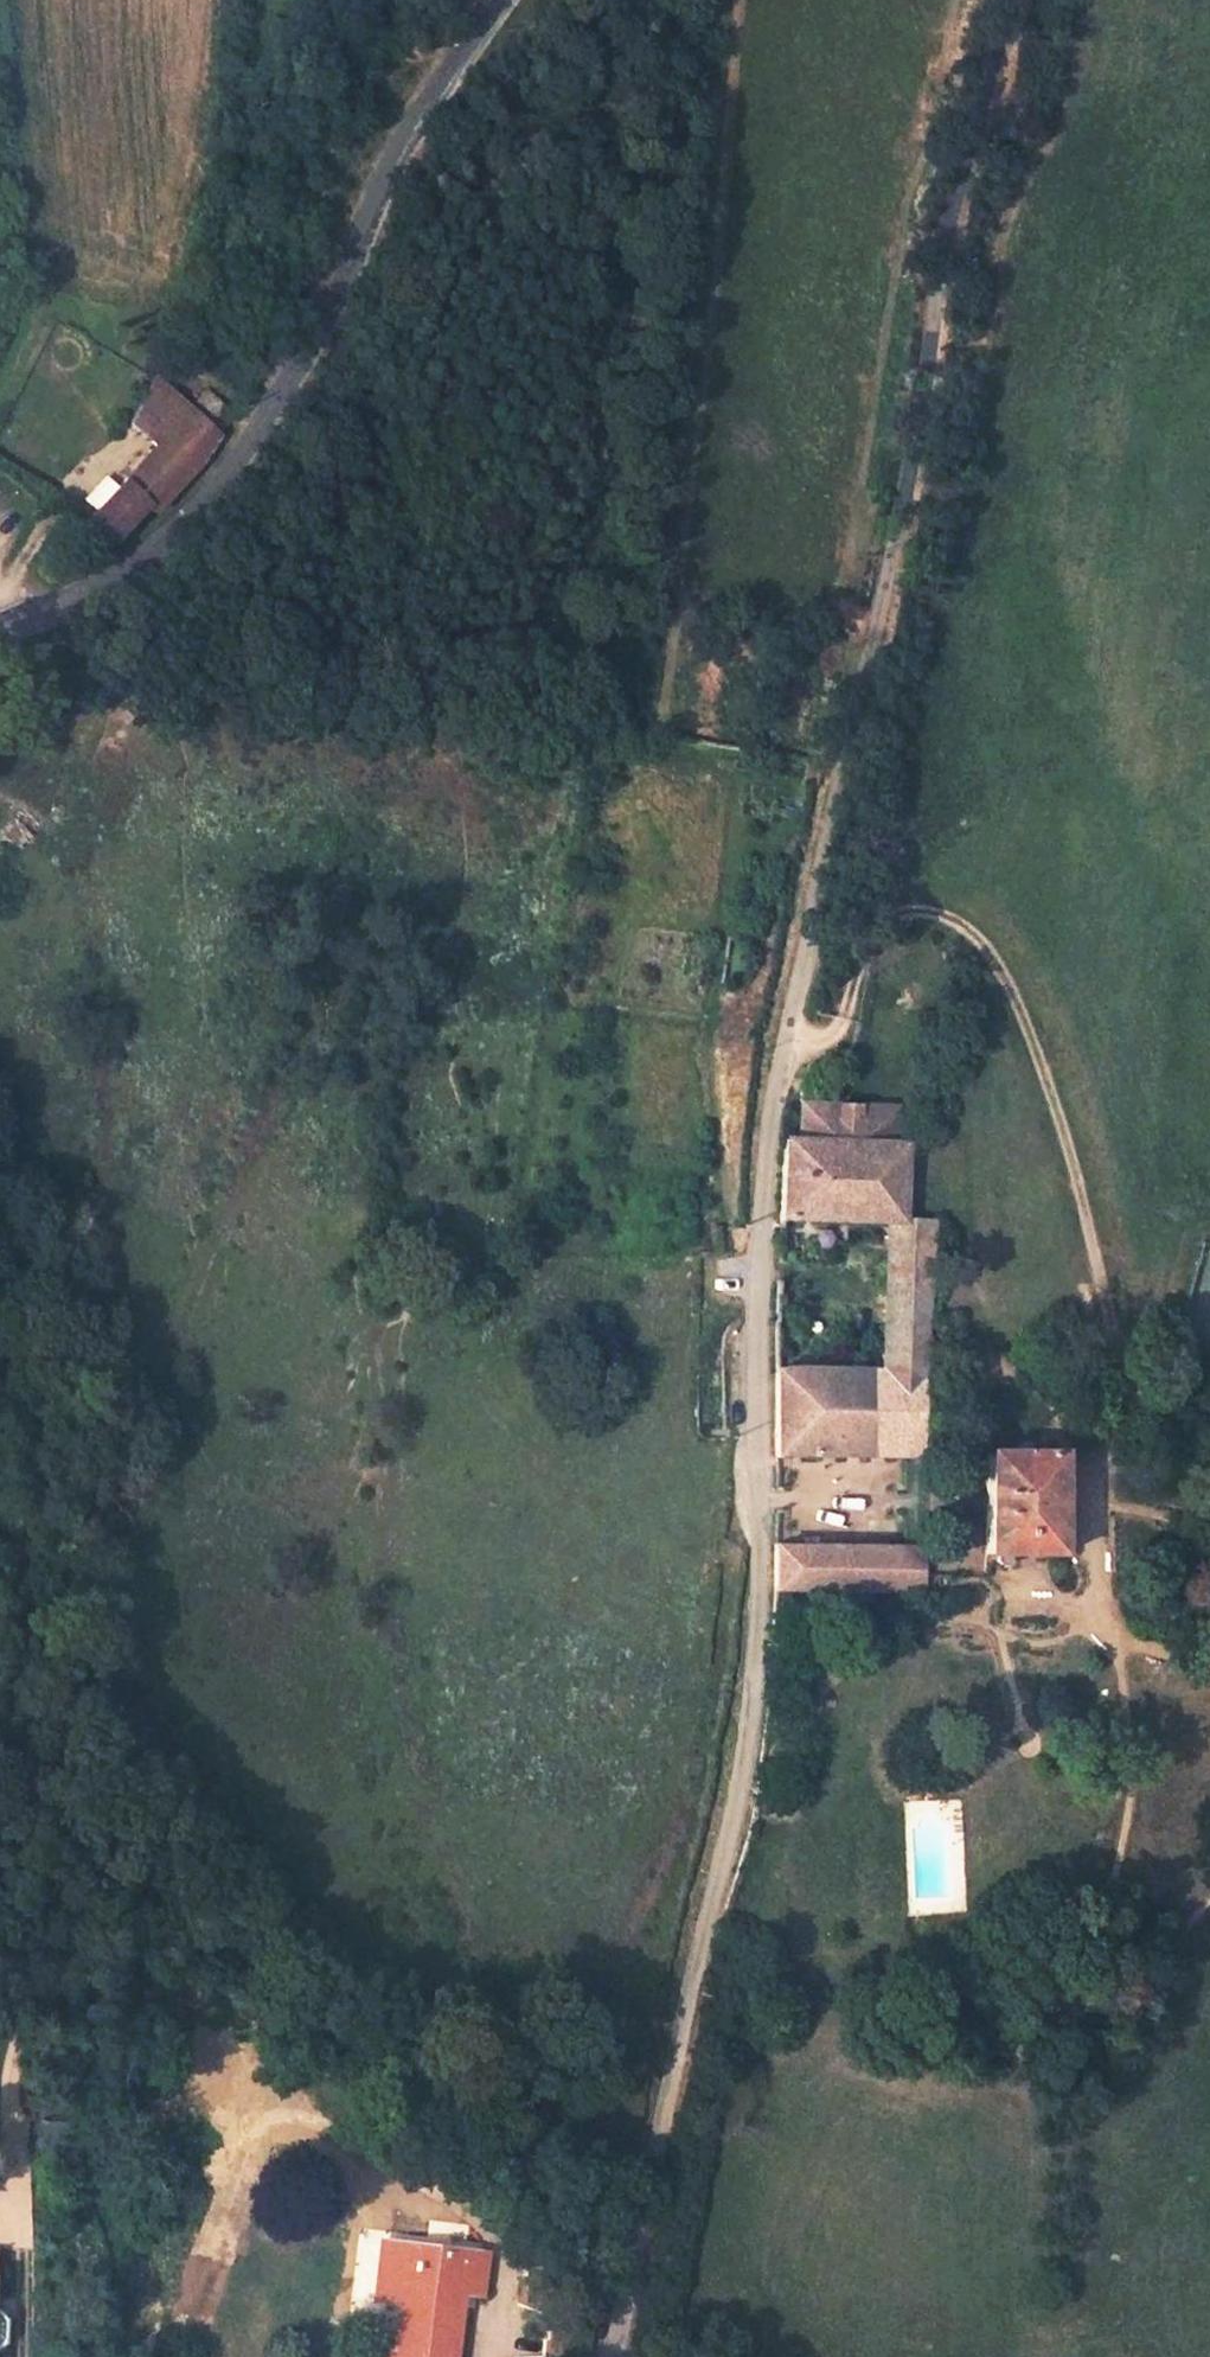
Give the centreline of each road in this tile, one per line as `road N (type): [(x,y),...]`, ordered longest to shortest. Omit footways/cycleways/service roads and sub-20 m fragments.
road 1 (residential): [(623,2356),(680,2047),(740,1782),(756,1606),(770,1105),(847,773),(997,0)]
road 2 (unclassified): [(0,639),(142,557),(212,486),(287,390),(339,297),(381,186),(501,0)]

